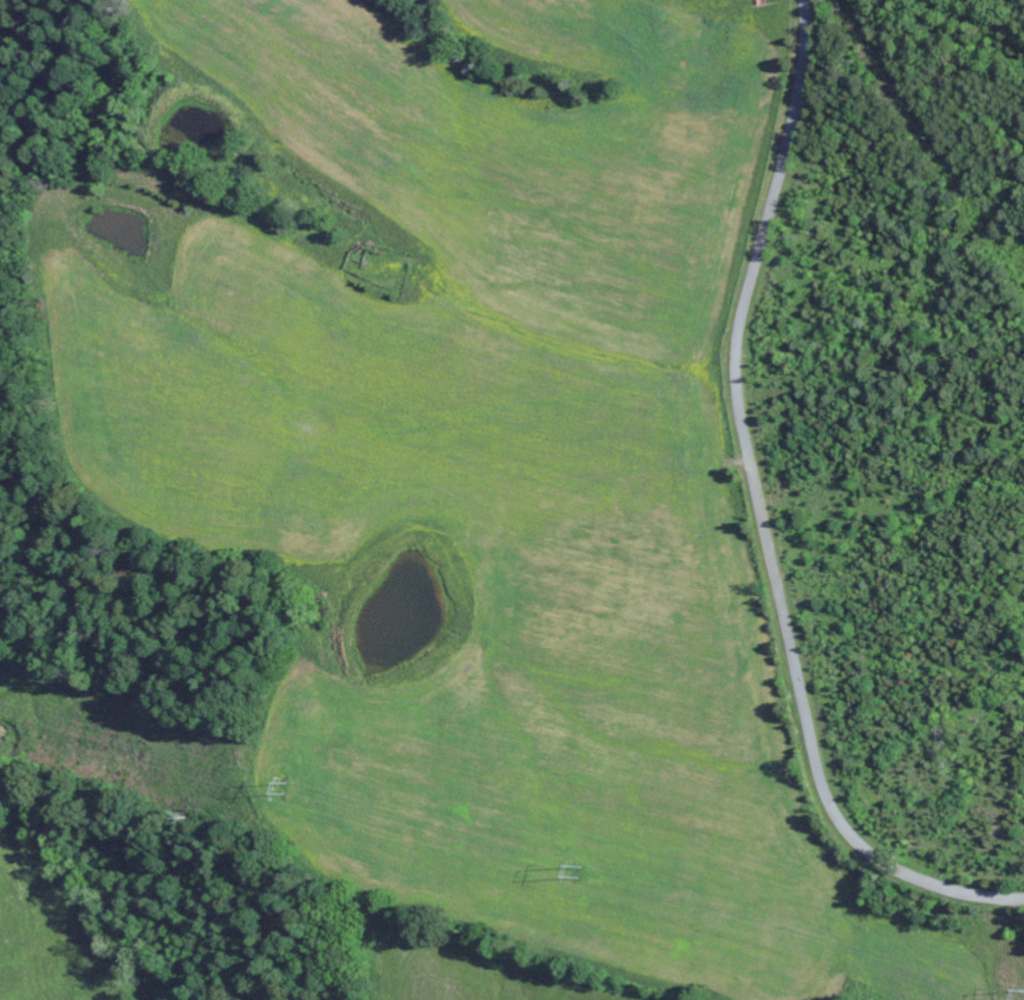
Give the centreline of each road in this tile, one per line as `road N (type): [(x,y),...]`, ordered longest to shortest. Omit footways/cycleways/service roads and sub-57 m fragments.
road 1 (residential): [(1023,899),(952,889),(886,861),(840,815),(818,758),(741,392),(749,304),(800,104),(808,0)]

